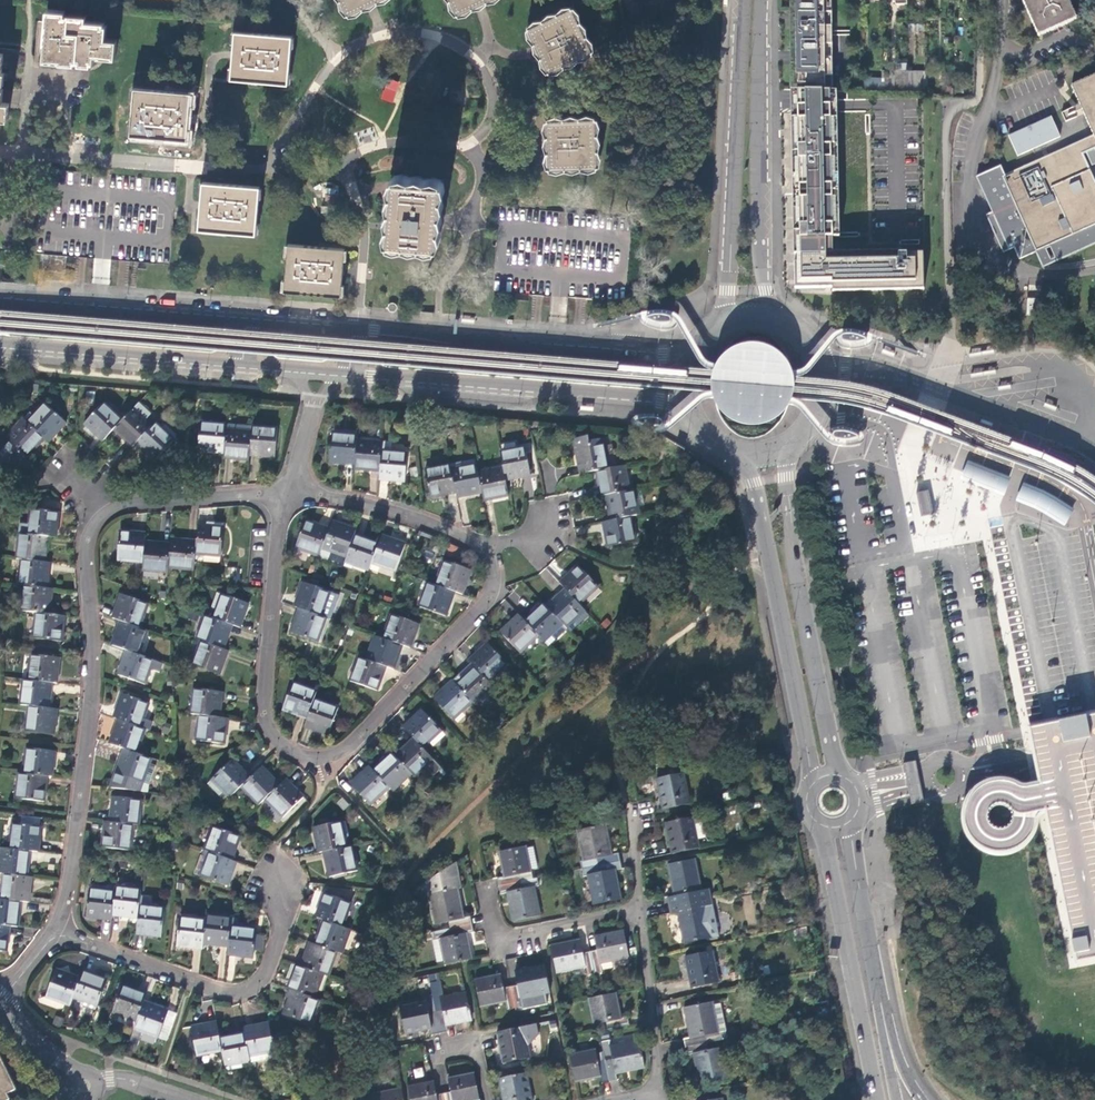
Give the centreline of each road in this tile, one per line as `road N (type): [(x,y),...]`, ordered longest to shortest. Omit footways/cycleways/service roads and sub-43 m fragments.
road 1 (residential): [(292,485),(121,501),(96,517),(84,544),(96,642),(80,817),(58,931)]
road 2 (residential): [(487,547),(494,582),(489,597),(351,752),(305,756),(271,728),(262,705),(277,535),(292,485)]
road 3 (residential): [(269,171),(332,63),(373,38),(416,30),(471,52),(490,84),(491,121),(469,152)]
road 4 (residential): [(58,931),(239,993),(264,979),(282,922),(272,849)]
road 5 (primary): [(738,452),(760,505),(811,791)]
road 6 (tertiary): [(347,376),(687,405)]
road 7 (primary): [(842,776),(796,567),(787,477),(793,442)]
road 8 (tertiary): [(689,355),(358,331)]
road 9 (primary): [(743,0),(722,321)]
road 10 (primary): [(777,318),(762,236),(765,0)]
road 11 (primary): [(818,821),(877,1099)]
road 12 (tertiary): [(245,322),(0,302)]
road 13 (tertiary): [(0,346),(241,366)]
road 14 (residential): [(640,910),(494,941),(482,879)]
road 15 (residential): [(292,485),(487,547)]
road 16 (primary): [(881,1005),(853,820)]
road 17 (residential): [(658,1094),(640,910)]
road 18 (residential): [(332,175),(350,182),(365,226),(358,331)]
road 19 (primary): [(793,442),(817,413),(822,368),(809,341),(777,318)]
road 20 (residential): [(469,152),(385,147),(332,175)]
road 21 (residential): [(11,154),(20,71),(78,76)]

